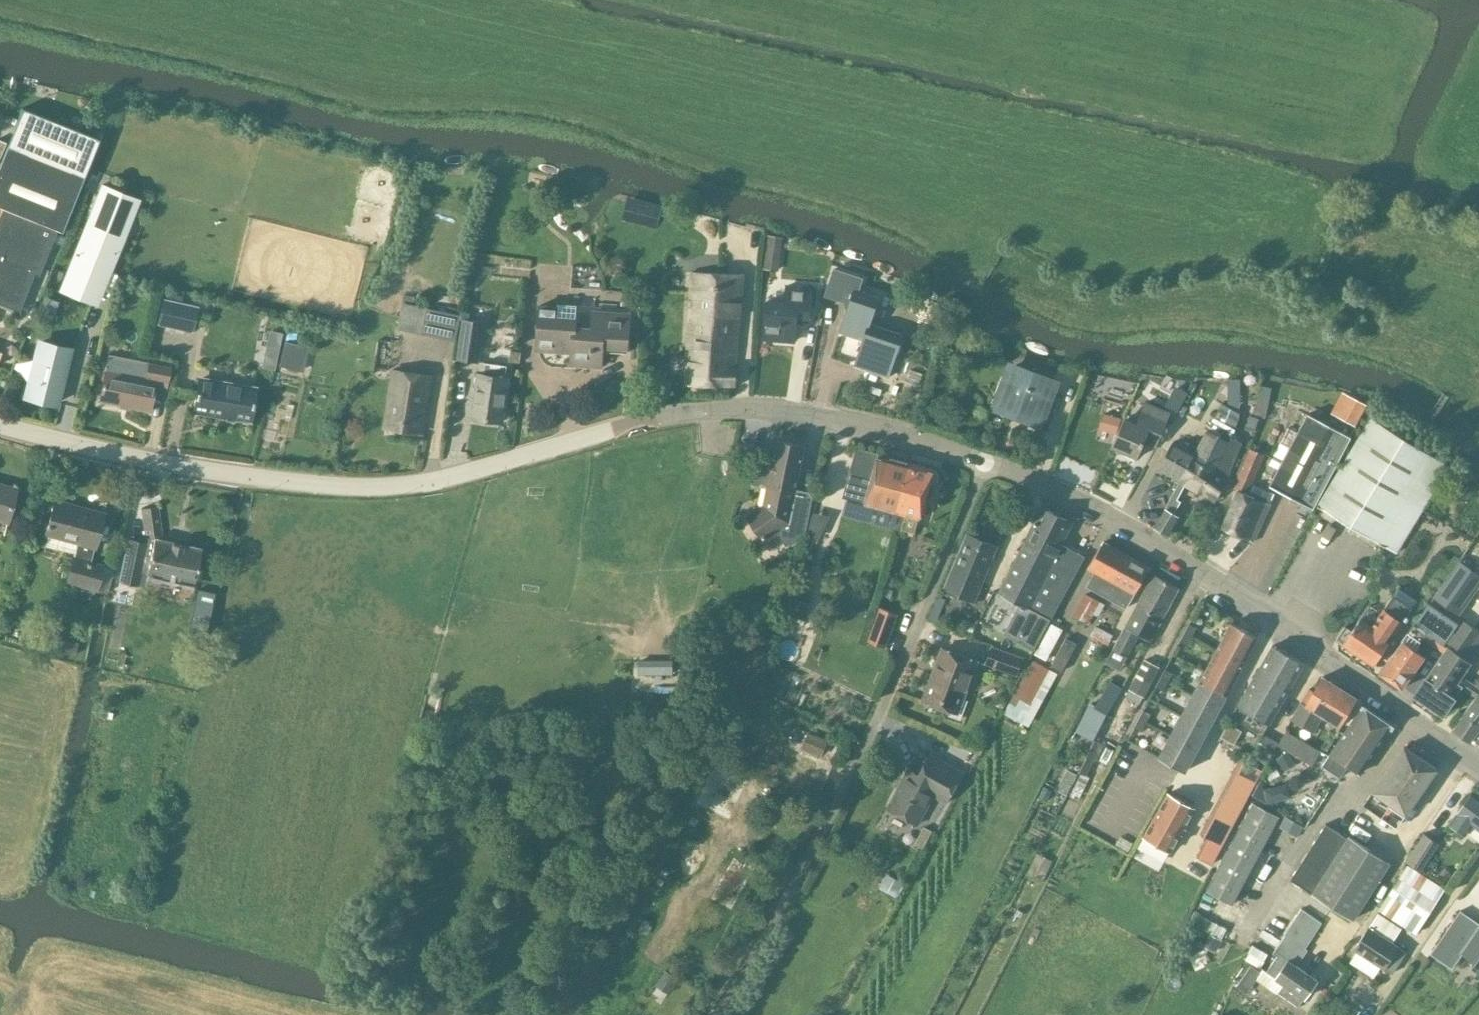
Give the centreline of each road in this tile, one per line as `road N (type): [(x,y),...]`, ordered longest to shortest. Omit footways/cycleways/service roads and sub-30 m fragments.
road 1 (unclassified): [(983,464),(897,434),(744,409),(678,412),(442,477),(305,486),(218,478),(0,426)]
road 2 (unclassified): [(722,1014),(798,889),(983,464)]
road 3 (unclassified): [(1478,766),(1295,630),(1113,519),(983,464)]

